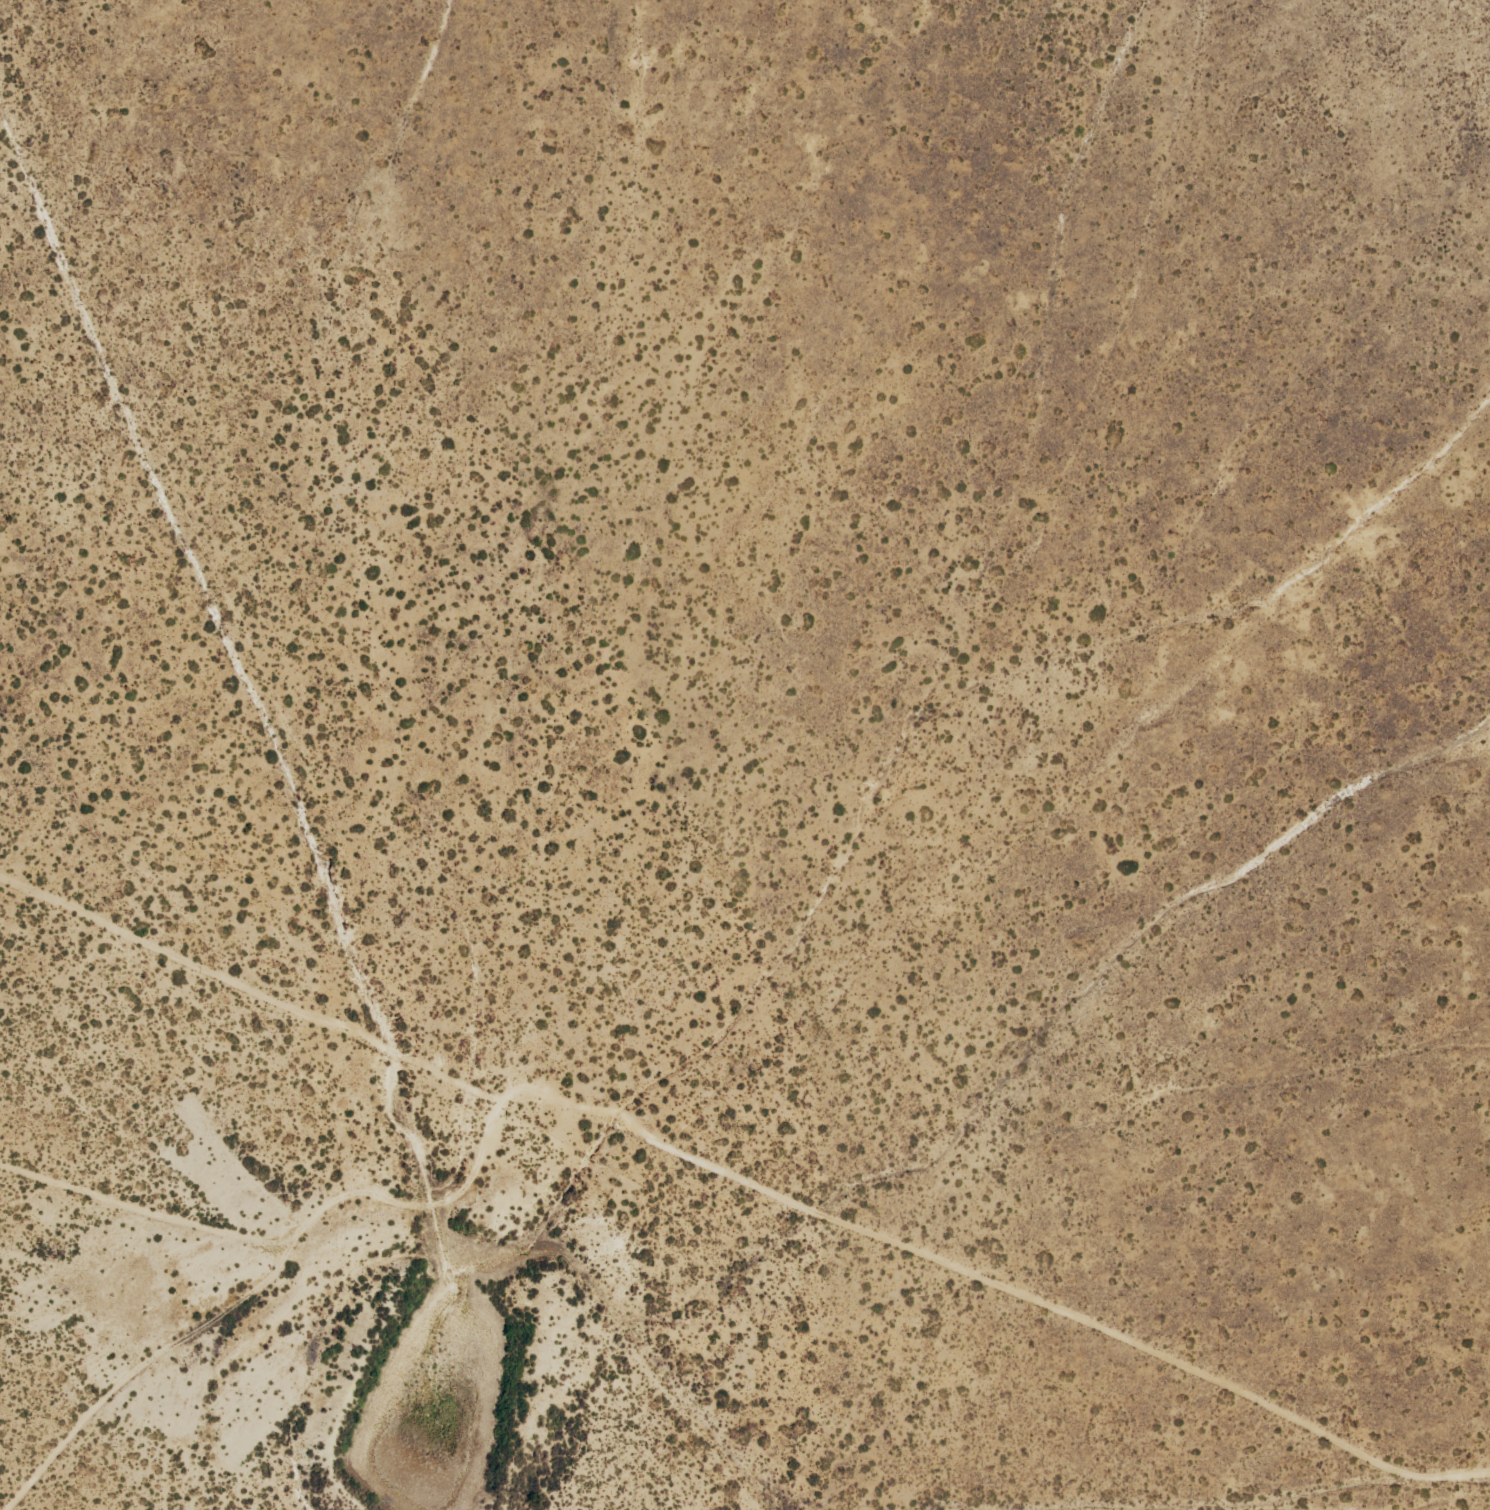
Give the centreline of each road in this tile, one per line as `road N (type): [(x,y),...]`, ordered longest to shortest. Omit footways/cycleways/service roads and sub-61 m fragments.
road 1 (residential): [(1489,1458),(1455,1460),(1341,1440),(582,1094),(473,1094),(398,1174),(328,1220),(263,1240)]
road 2 (residential): [(0,1495),(54,1435),(258,1270),(263,1240)]
road 3 (residential): [(263,1240),(223,1215),(0,1148)]

